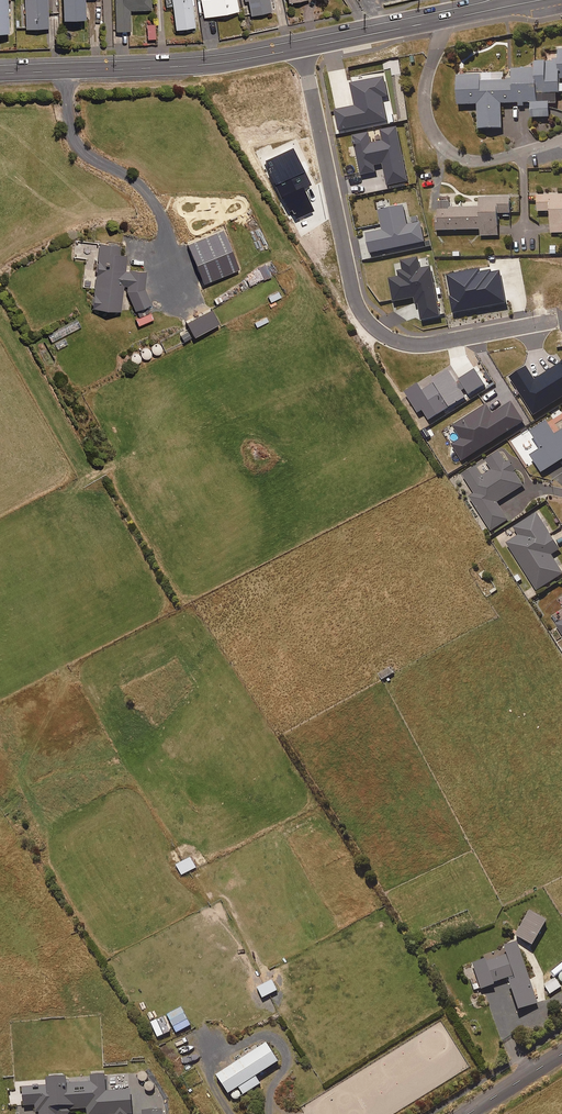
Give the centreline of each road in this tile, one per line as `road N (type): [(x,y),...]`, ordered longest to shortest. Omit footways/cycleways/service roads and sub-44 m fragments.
road 1 (residential): [(561,319),(417,345),(369,326),(352,293),(302,48)]
road 2 (secondary): [(302,48),(176,67),(0,74)]
road 3 (secondary): [(391,30),(541,0)]

